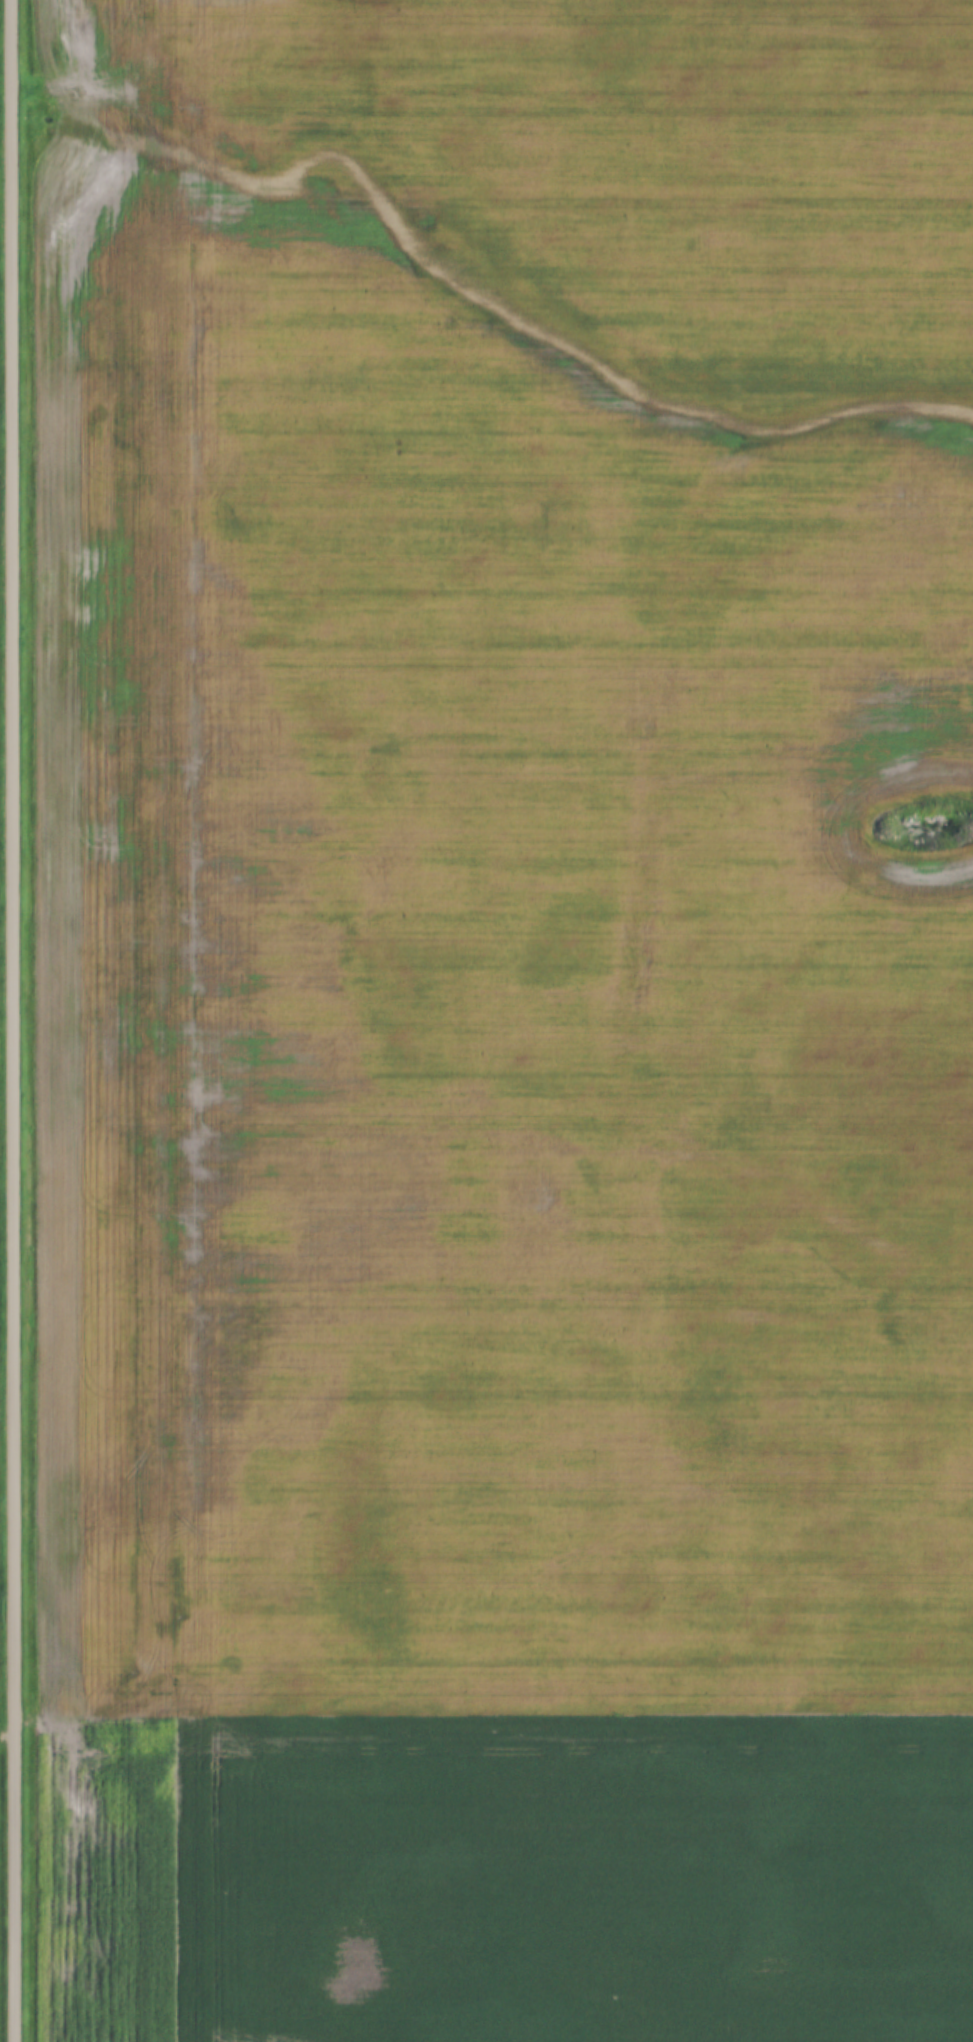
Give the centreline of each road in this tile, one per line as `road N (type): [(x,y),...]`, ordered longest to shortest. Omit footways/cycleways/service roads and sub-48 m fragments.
road 1 (residential): [(18,2041),(17,0)]

